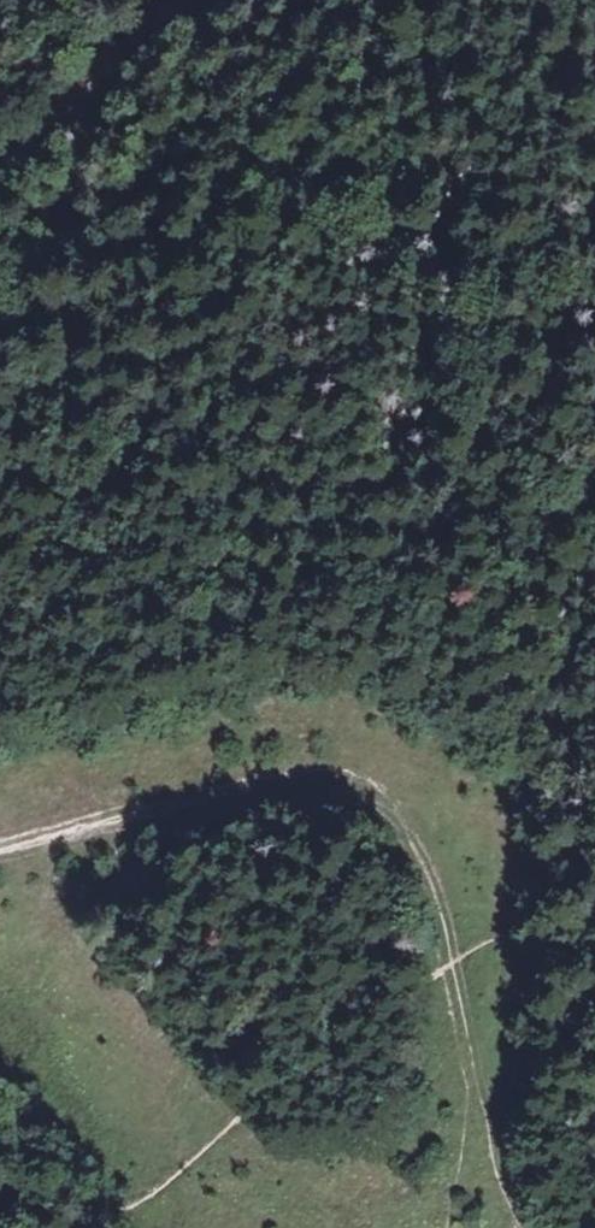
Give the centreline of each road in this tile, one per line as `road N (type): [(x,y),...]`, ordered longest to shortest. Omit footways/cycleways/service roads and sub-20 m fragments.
road 1 (track): [(0,173),(200,0)]

